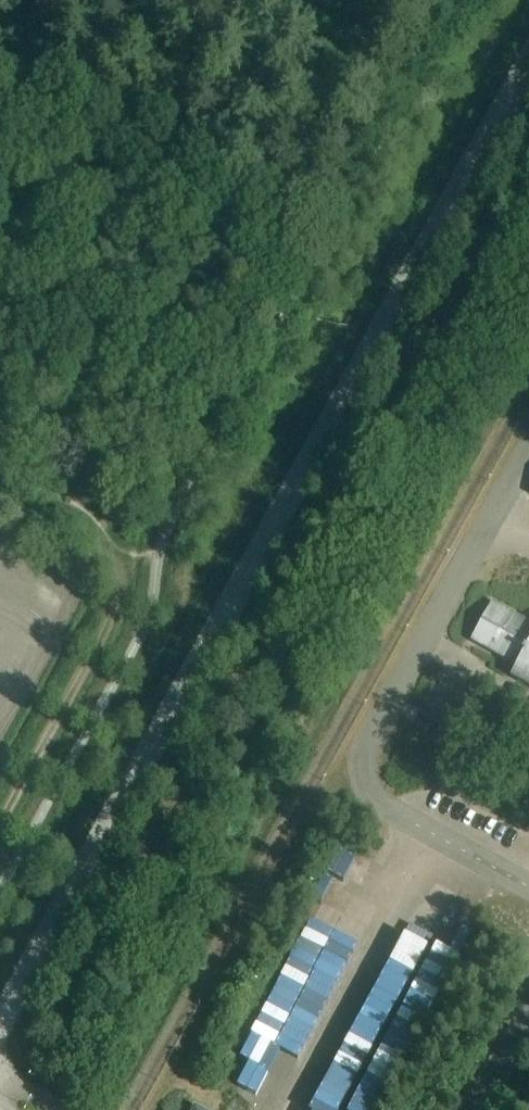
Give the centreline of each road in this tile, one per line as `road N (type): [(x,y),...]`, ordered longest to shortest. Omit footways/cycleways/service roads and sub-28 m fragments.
road 1 (tertiary): [(0,1023),(528,68)]
road 2 (track): [(0,823),(115,612),(119,561)]
road 3 (track): [(0,480),(77,523),(119,561)]

